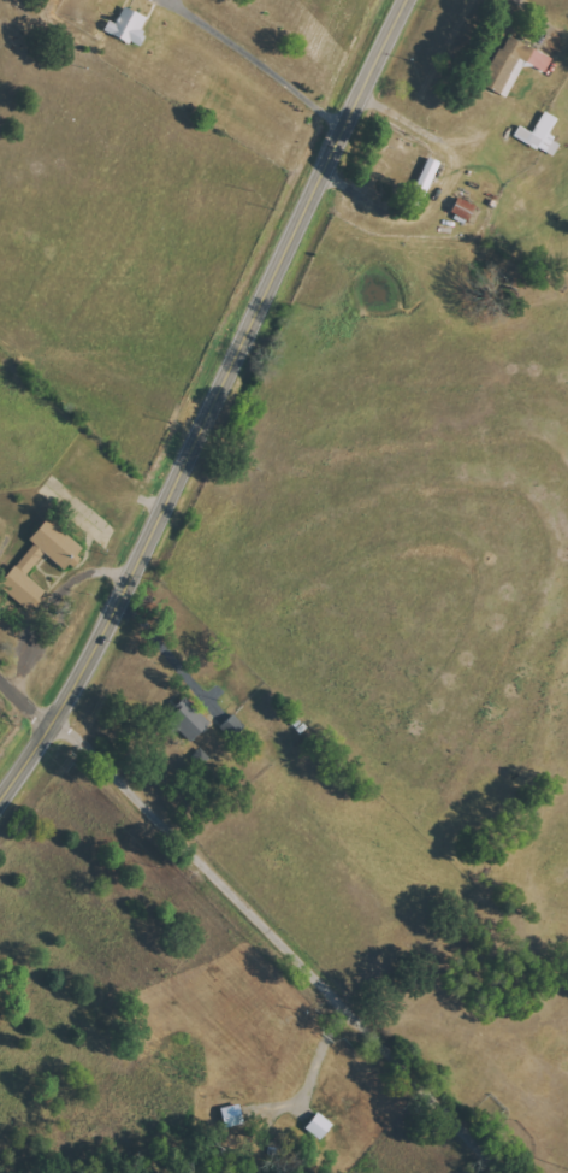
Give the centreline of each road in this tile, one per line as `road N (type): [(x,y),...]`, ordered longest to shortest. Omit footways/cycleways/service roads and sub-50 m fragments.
road 1 (secondary): [(413,0),(89,662),(0,796)]
road 2 (residential): [(505,1172),(79,736),(52,721)]

